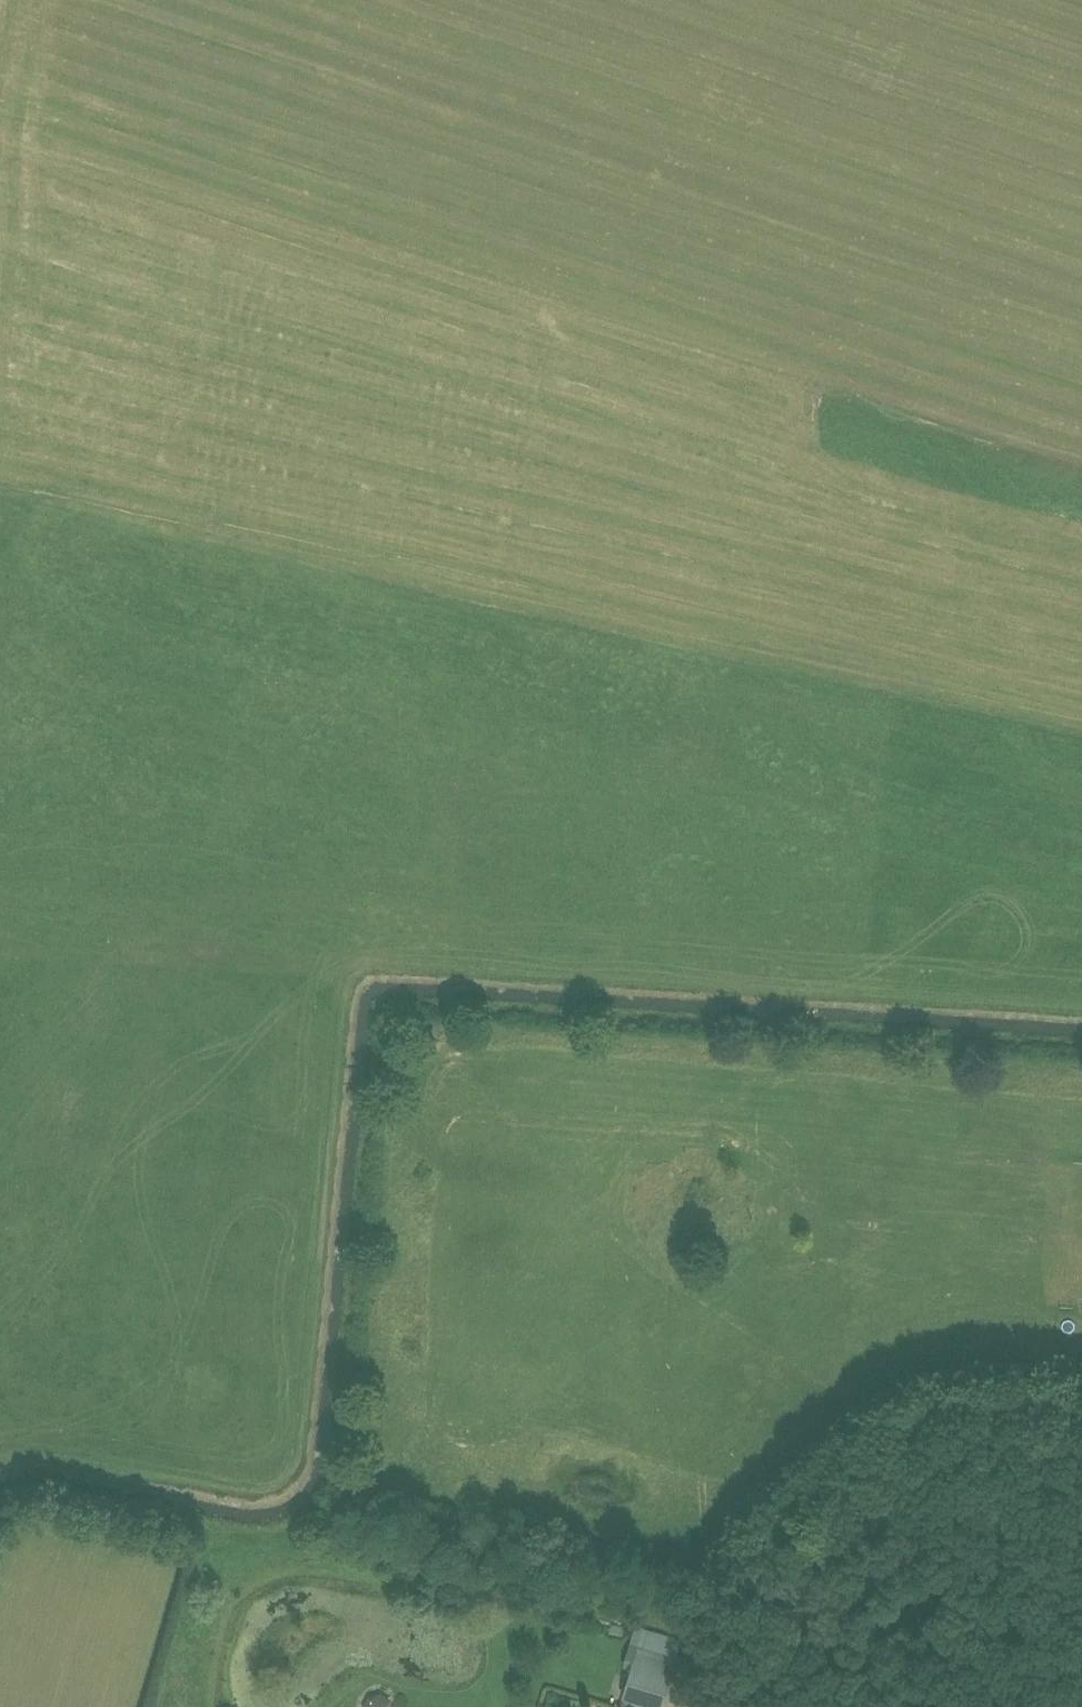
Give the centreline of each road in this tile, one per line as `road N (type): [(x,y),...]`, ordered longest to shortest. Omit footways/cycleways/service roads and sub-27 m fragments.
road 1 (track): [(1081,1442),(978,1430),(917,1444),(844,1479),(796,1521),(751,1583),(701,1706)]

